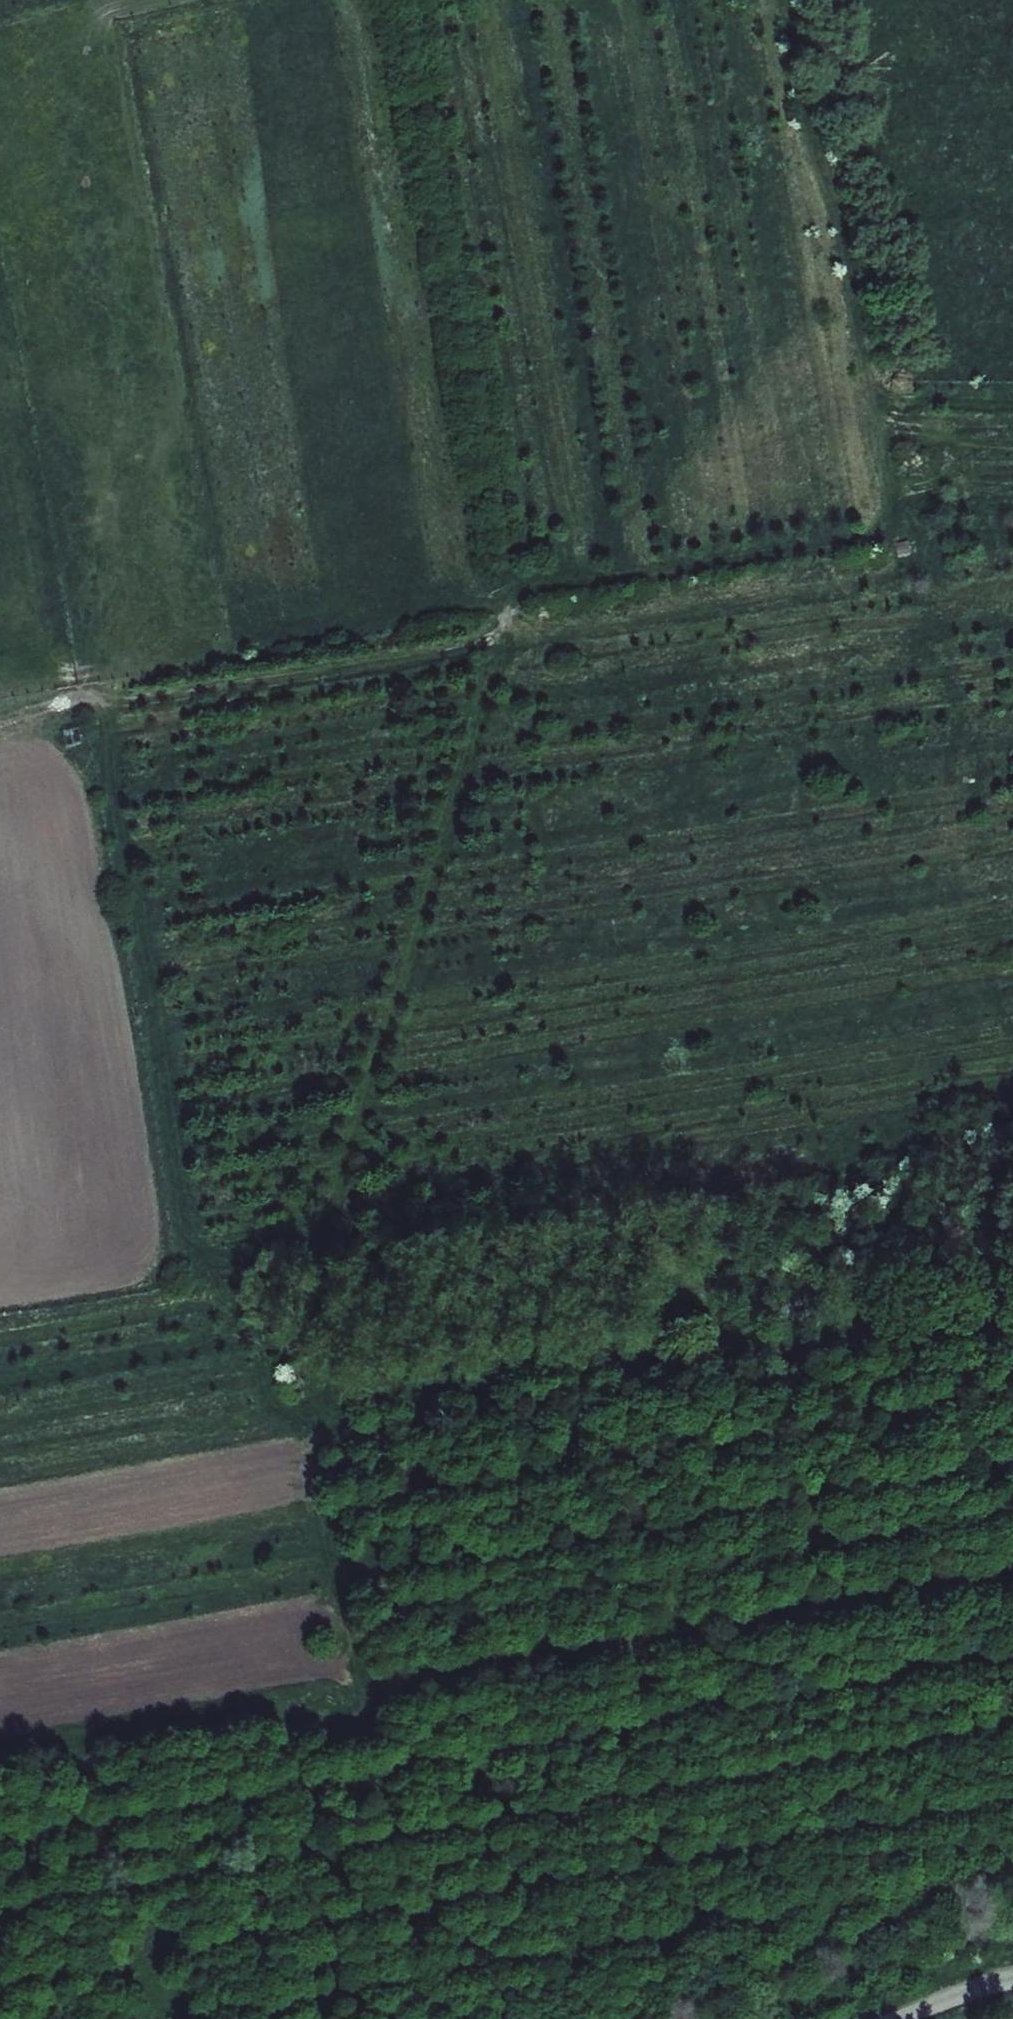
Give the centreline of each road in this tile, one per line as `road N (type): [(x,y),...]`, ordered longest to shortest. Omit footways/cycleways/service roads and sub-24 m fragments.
road 1 (unclassified): [(898,2018),(1012,1979)]

